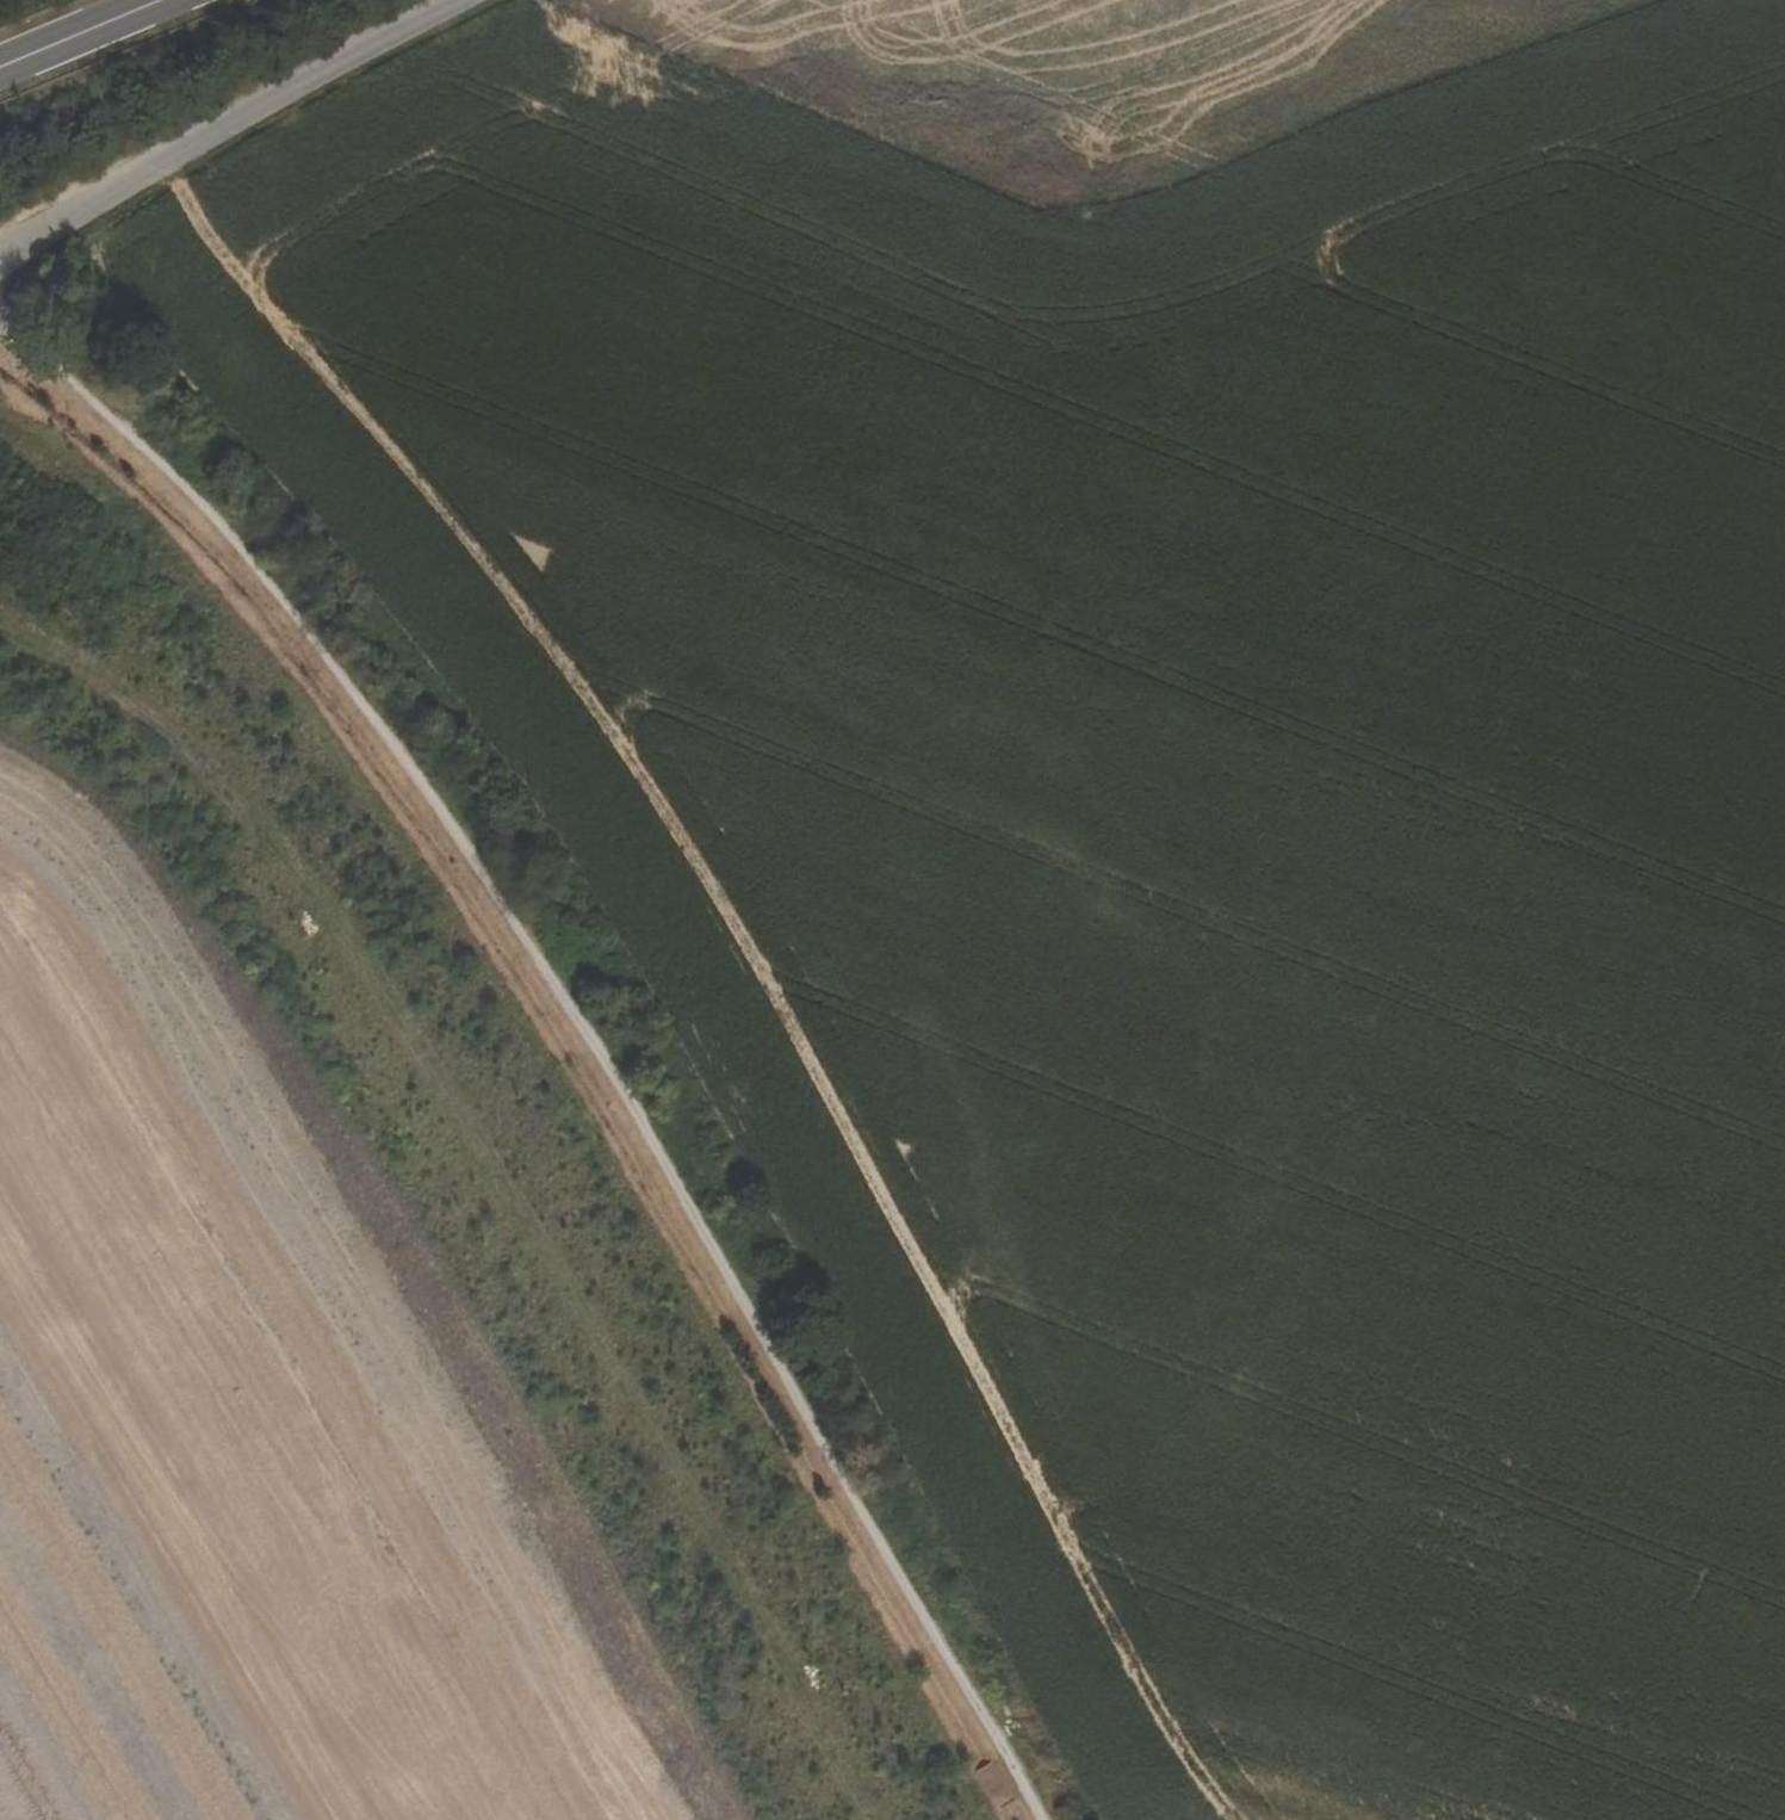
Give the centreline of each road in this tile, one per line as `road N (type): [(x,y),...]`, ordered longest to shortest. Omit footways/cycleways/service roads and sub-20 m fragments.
road 1 (track): [(0,319),(97,404),(298,611),(490,877),(1043,1819)]
road 2 (unclassified): [(467,0),(0,257)]
road 3 (tertiary): [(165,0),(0,68)]

